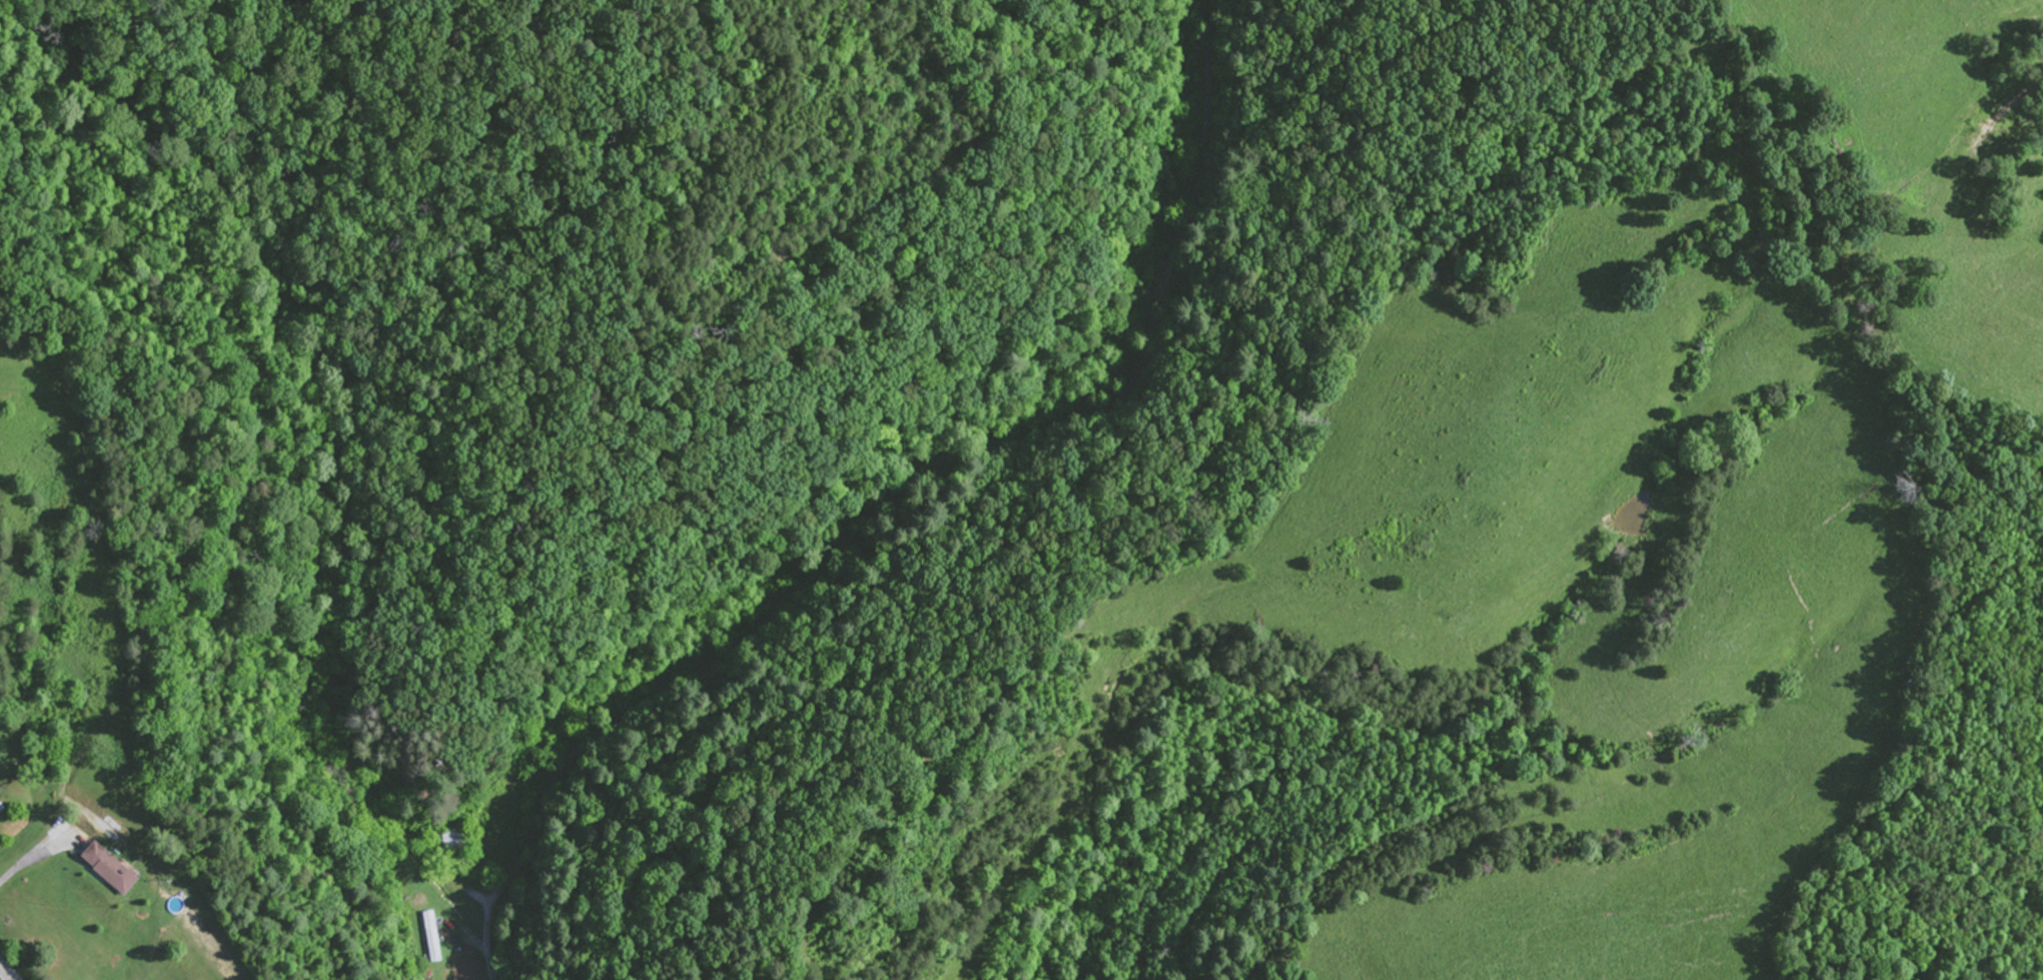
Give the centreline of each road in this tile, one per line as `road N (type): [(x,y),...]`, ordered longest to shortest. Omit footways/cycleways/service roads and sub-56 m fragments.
road 1 (residential): [(496,979),(487,943),(492,893),(861,523),(1019,434),(1112,403),(1134,383),(1205,174),(1215,0)]

